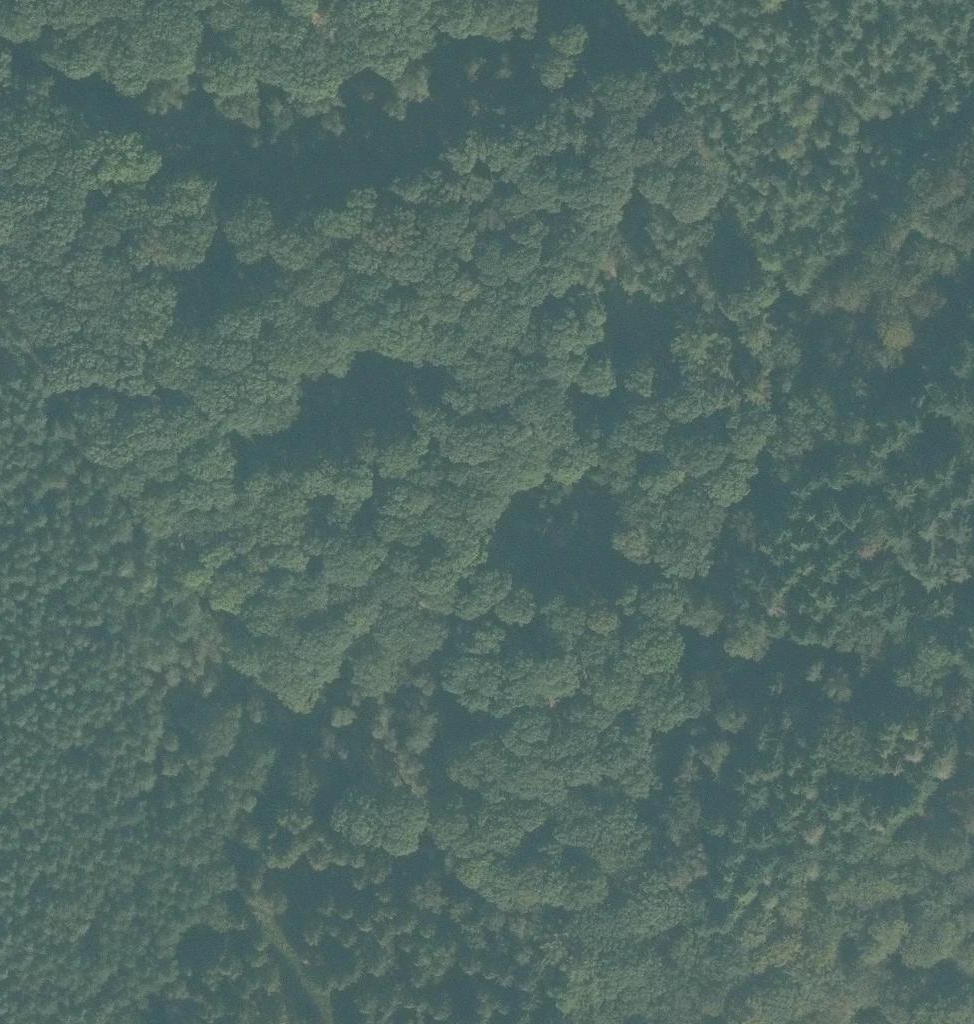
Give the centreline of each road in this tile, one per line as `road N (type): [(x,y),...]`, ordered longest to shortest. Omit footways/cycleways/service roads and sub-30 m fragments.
road 1 (track): [(0,234),(251,669),(292,724),(512,858),(600,973),(668,957)]
road 2 (track): [(127,1023),(292,724)]

